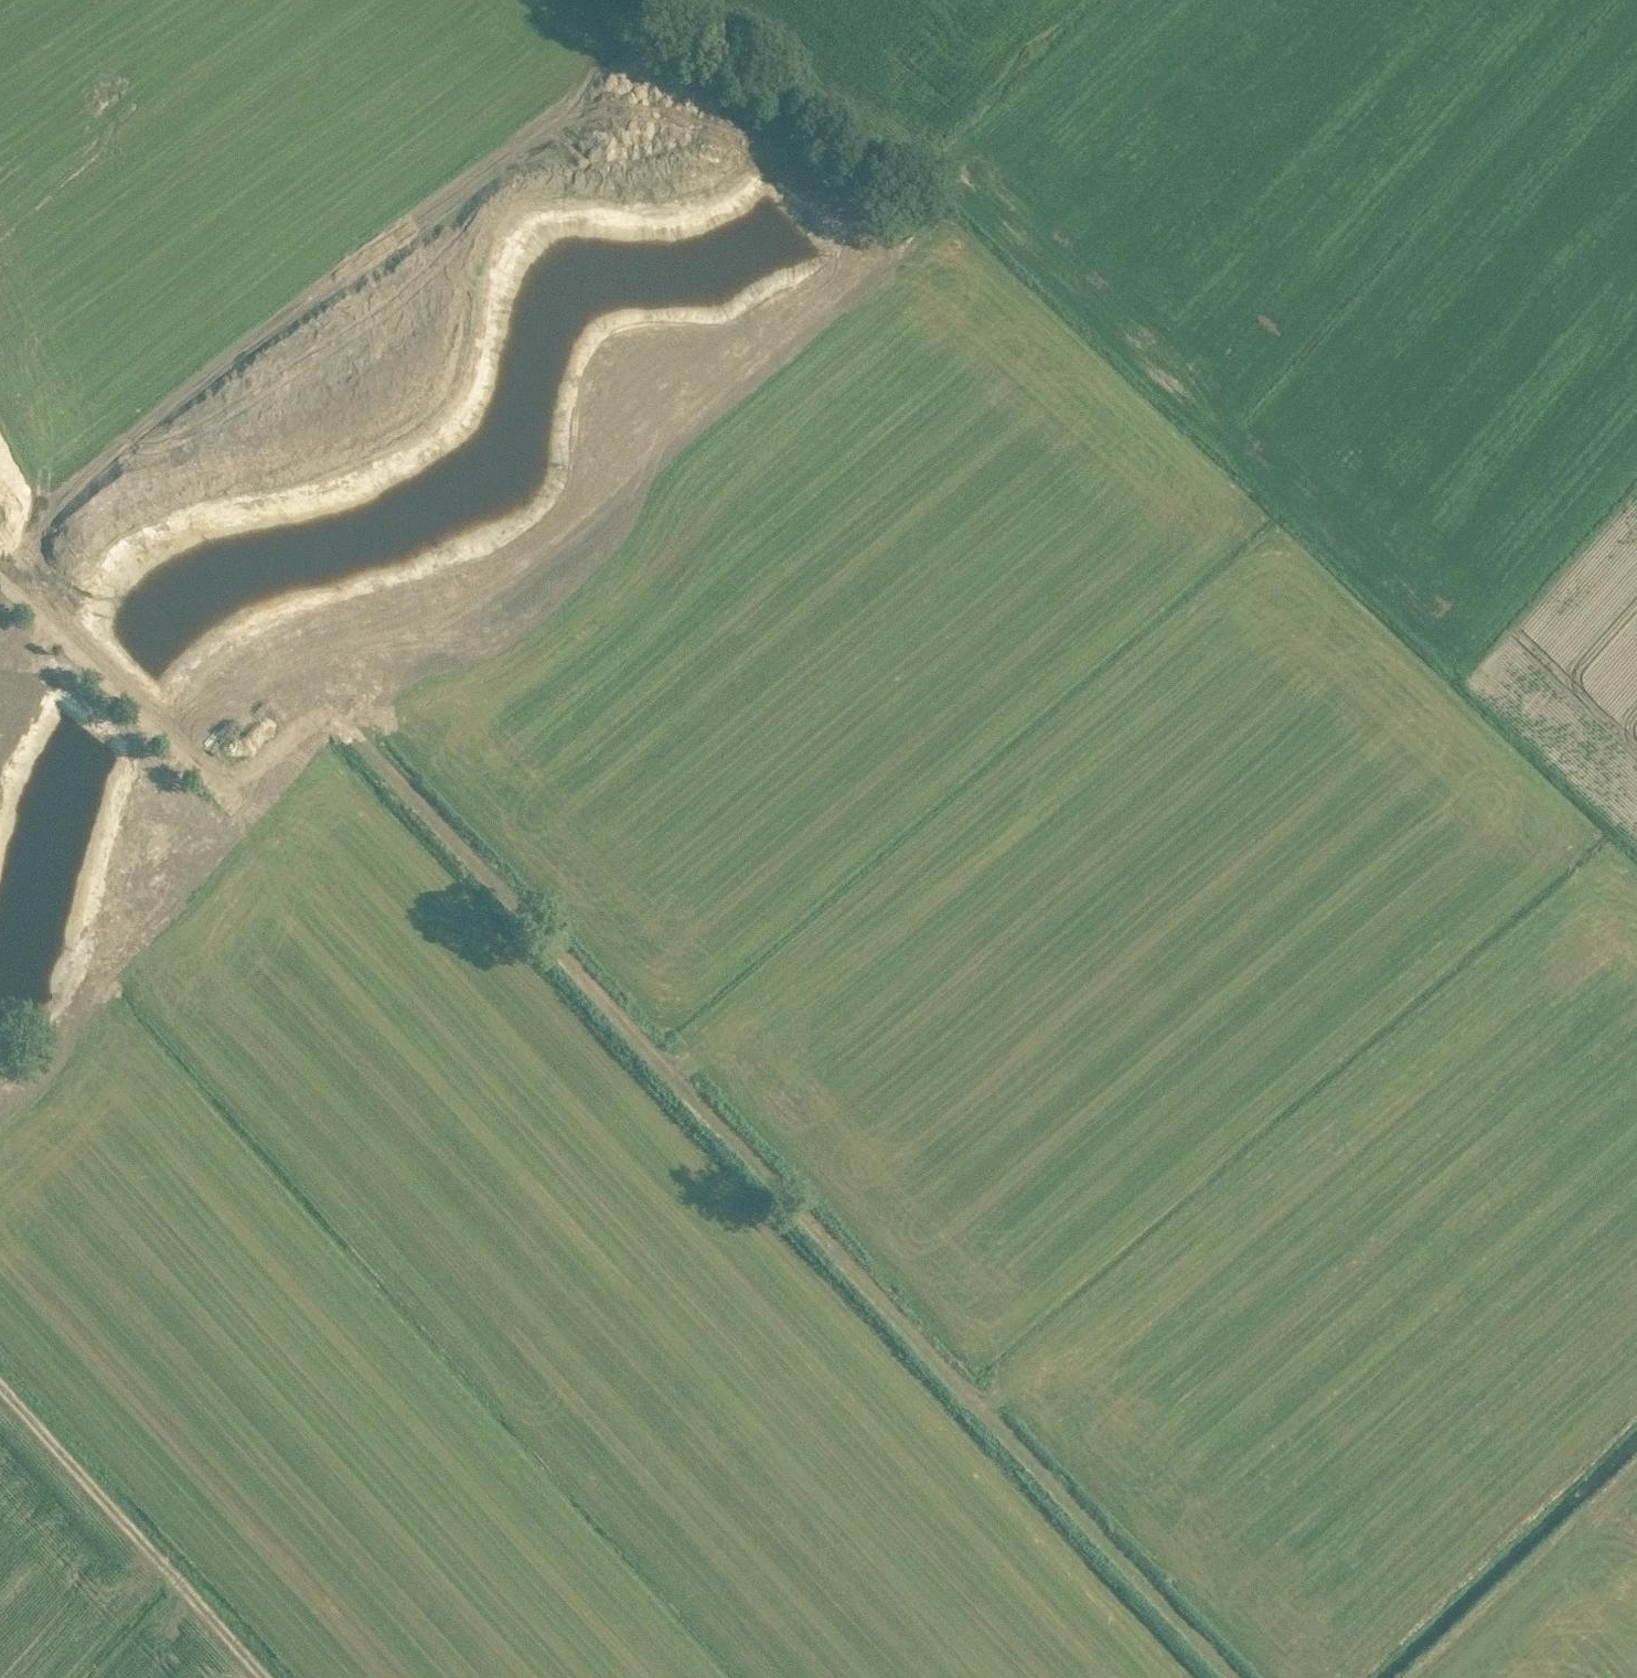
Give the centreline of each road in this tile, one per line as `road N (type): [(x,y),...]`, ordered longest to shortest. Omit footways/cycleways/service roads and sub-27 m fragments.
road 1 (track): [(0,583),(203,781),(233,790),(323,714),(354,735),(1236,1677)]

